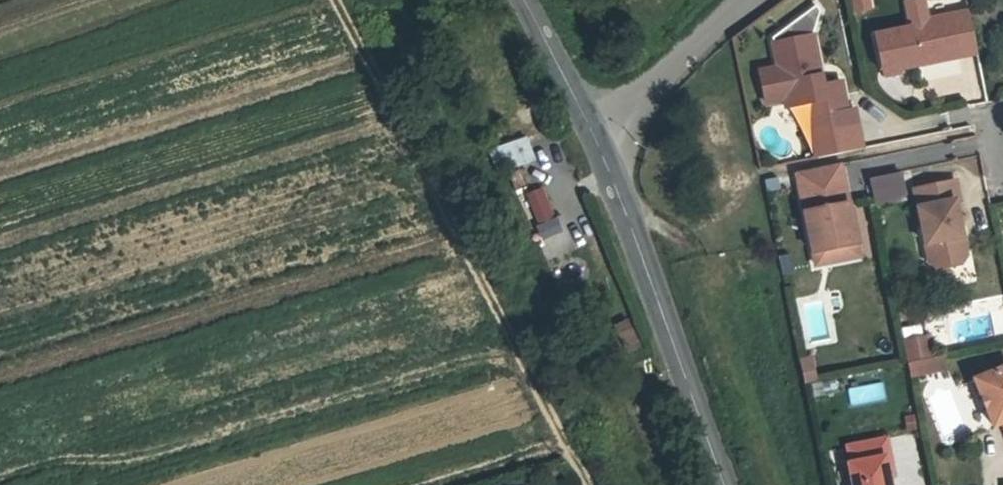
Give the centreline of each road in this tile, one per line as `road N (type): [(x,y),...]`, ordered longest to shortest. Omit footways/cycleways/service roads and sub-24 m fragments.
road 1 (track): [(590,484),(327,0)]
road 2 (tertiary): [(597,136),(726,484)]
road 3 (residential): [(748,0),(597,136)]
road 4 (tertiary): [(530,0),(597,136)]

